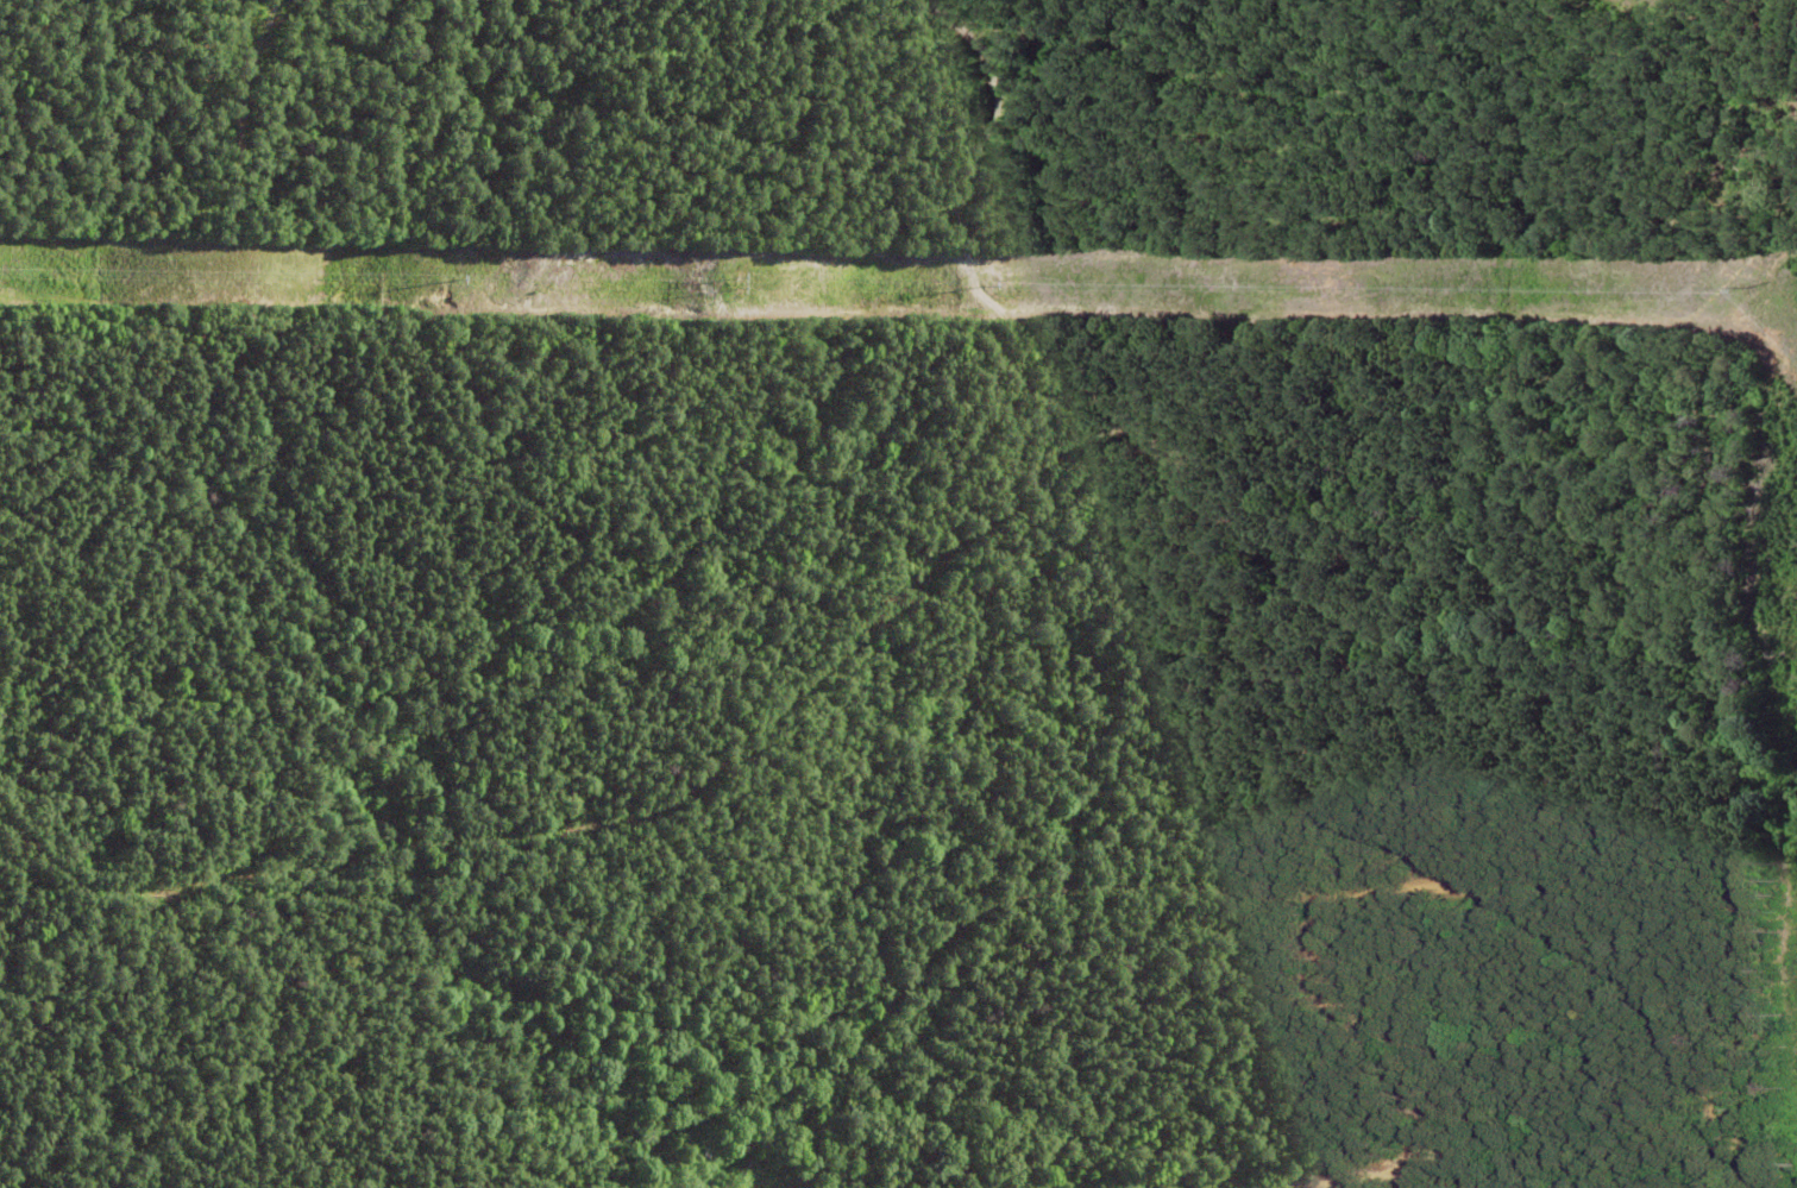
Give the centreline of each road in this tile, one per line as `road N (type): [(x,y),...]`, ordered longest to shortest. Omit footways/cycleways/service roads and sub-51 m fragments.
road 1 (residential): [(1717,1187),(1685,1089),(1559,969),(1433,903),(1028,914),(931,969),(787,1119),(741,1187)]
road 2 (residential): [(510,790),(666,752),(931,969)]

